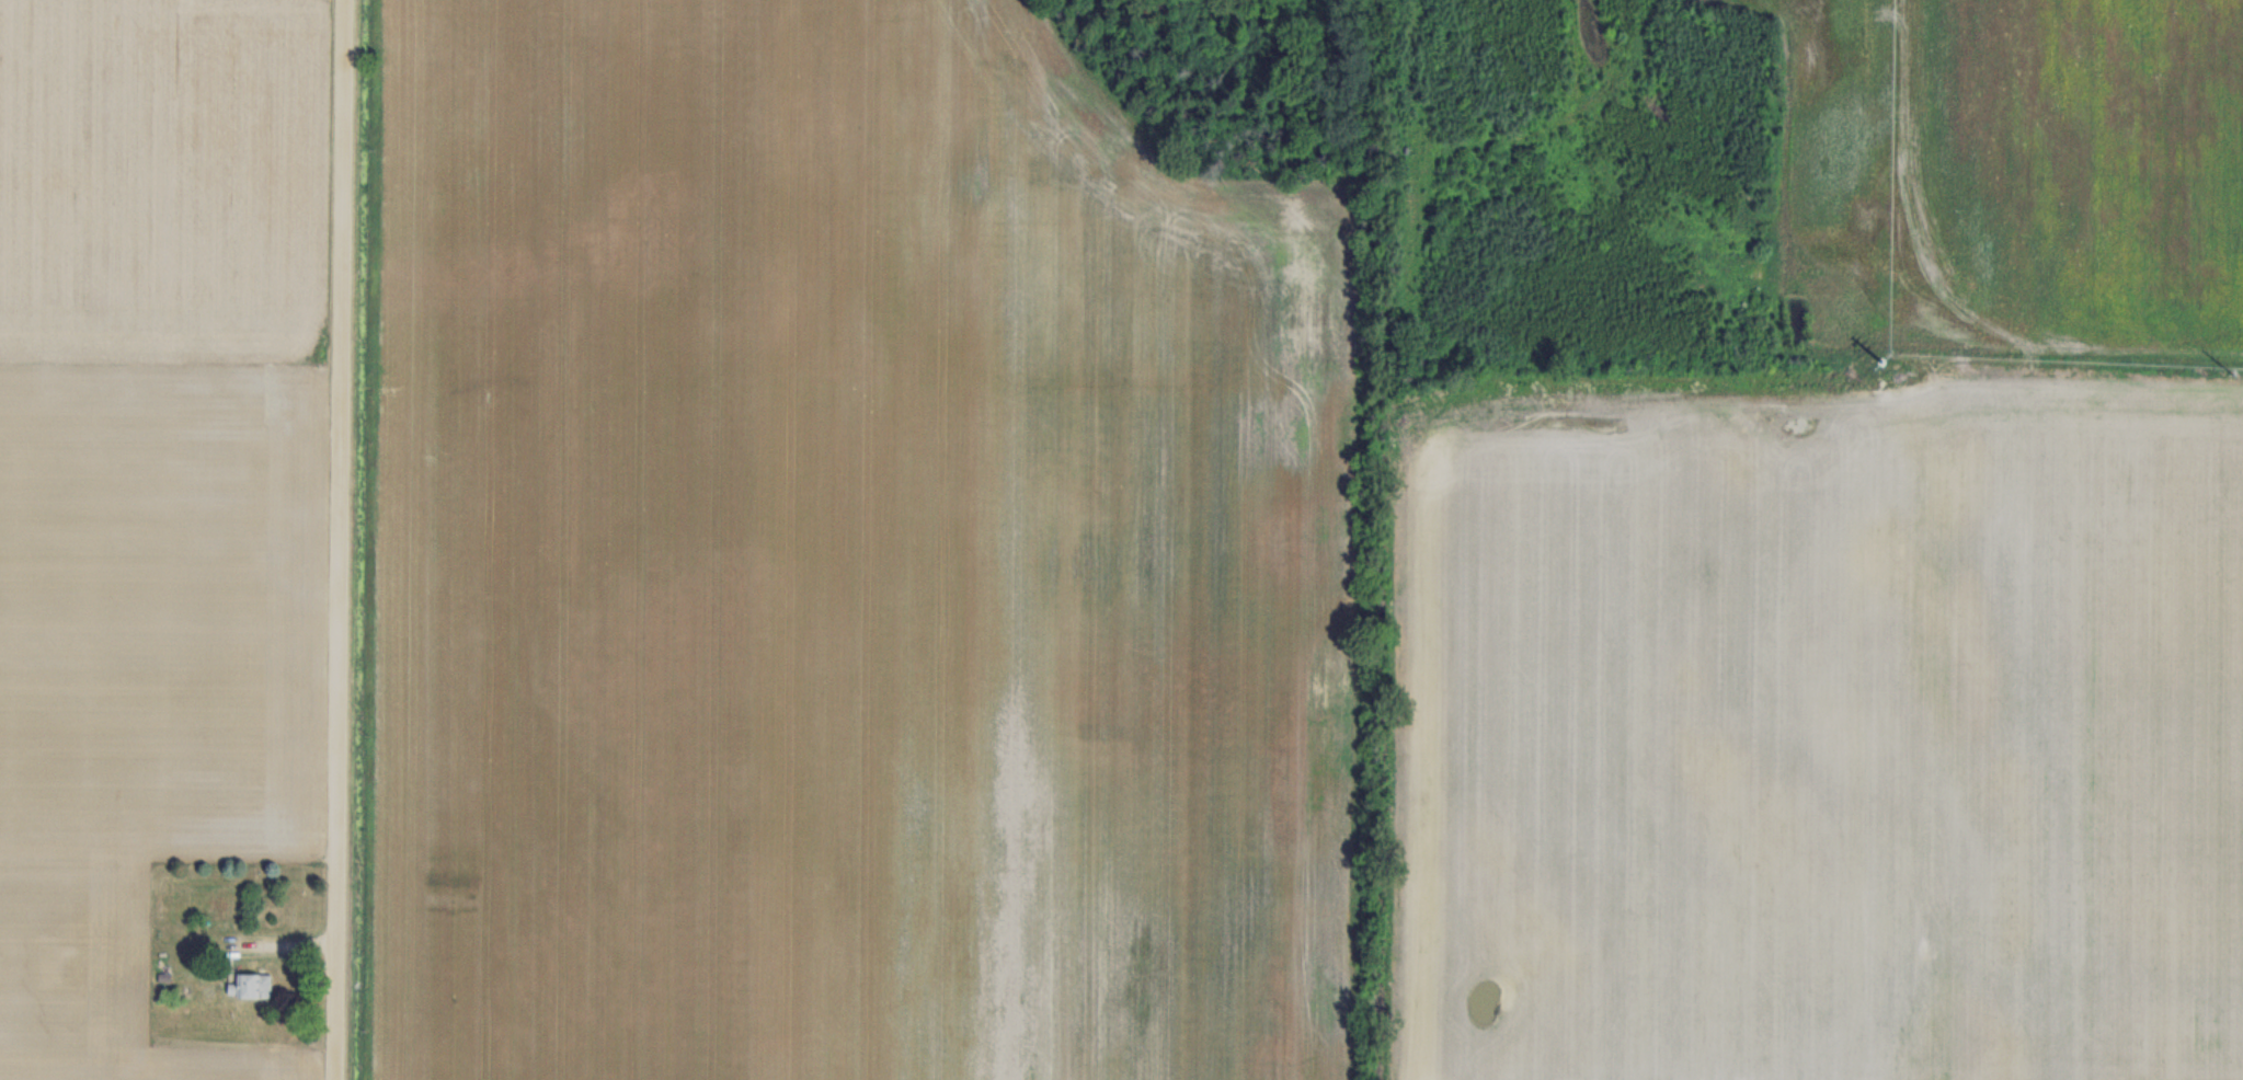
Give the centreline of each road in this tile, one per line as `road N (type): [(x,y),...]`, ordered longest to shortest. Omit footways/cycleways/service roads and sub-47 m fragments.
road 1 (residential): [(341,1079),(349,0)]
road 2 (residential): [(0,876),(103,873),(168,917),(342,947)]

